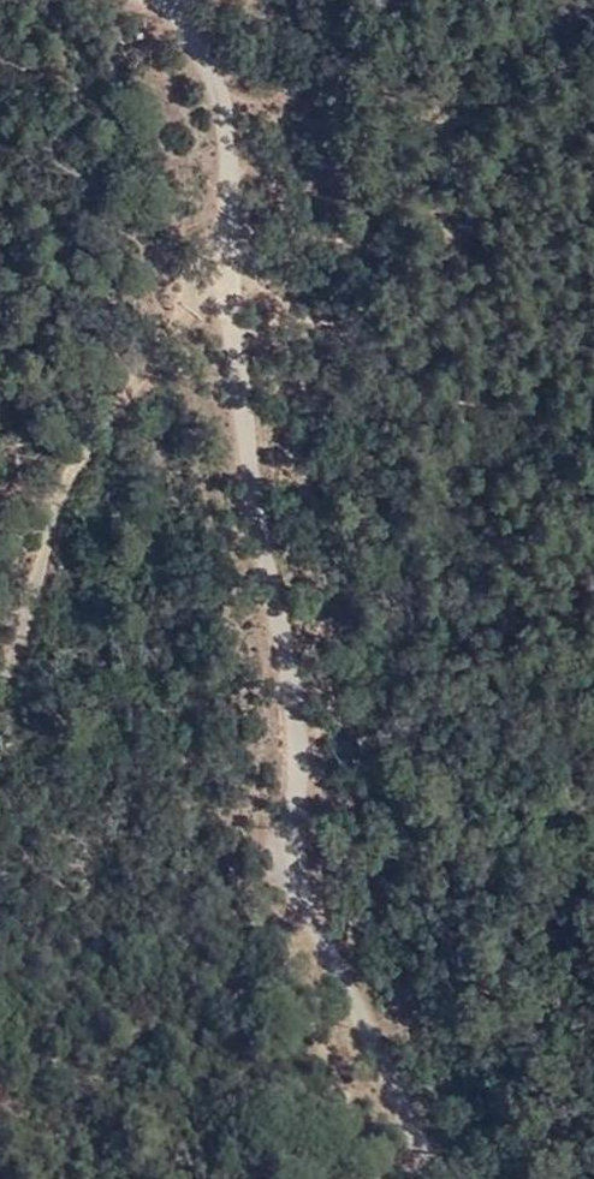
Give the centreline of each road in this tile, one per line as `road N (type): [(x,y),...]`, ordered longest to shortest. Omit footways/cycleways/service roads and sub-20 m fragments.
road 1 (unclassified): [(185,0),(223,86),(241,431),(290,660),(301,888),(402,1097),(460,1178)]
road 2 (track): [(231,218),(73,476),(0,708)]

